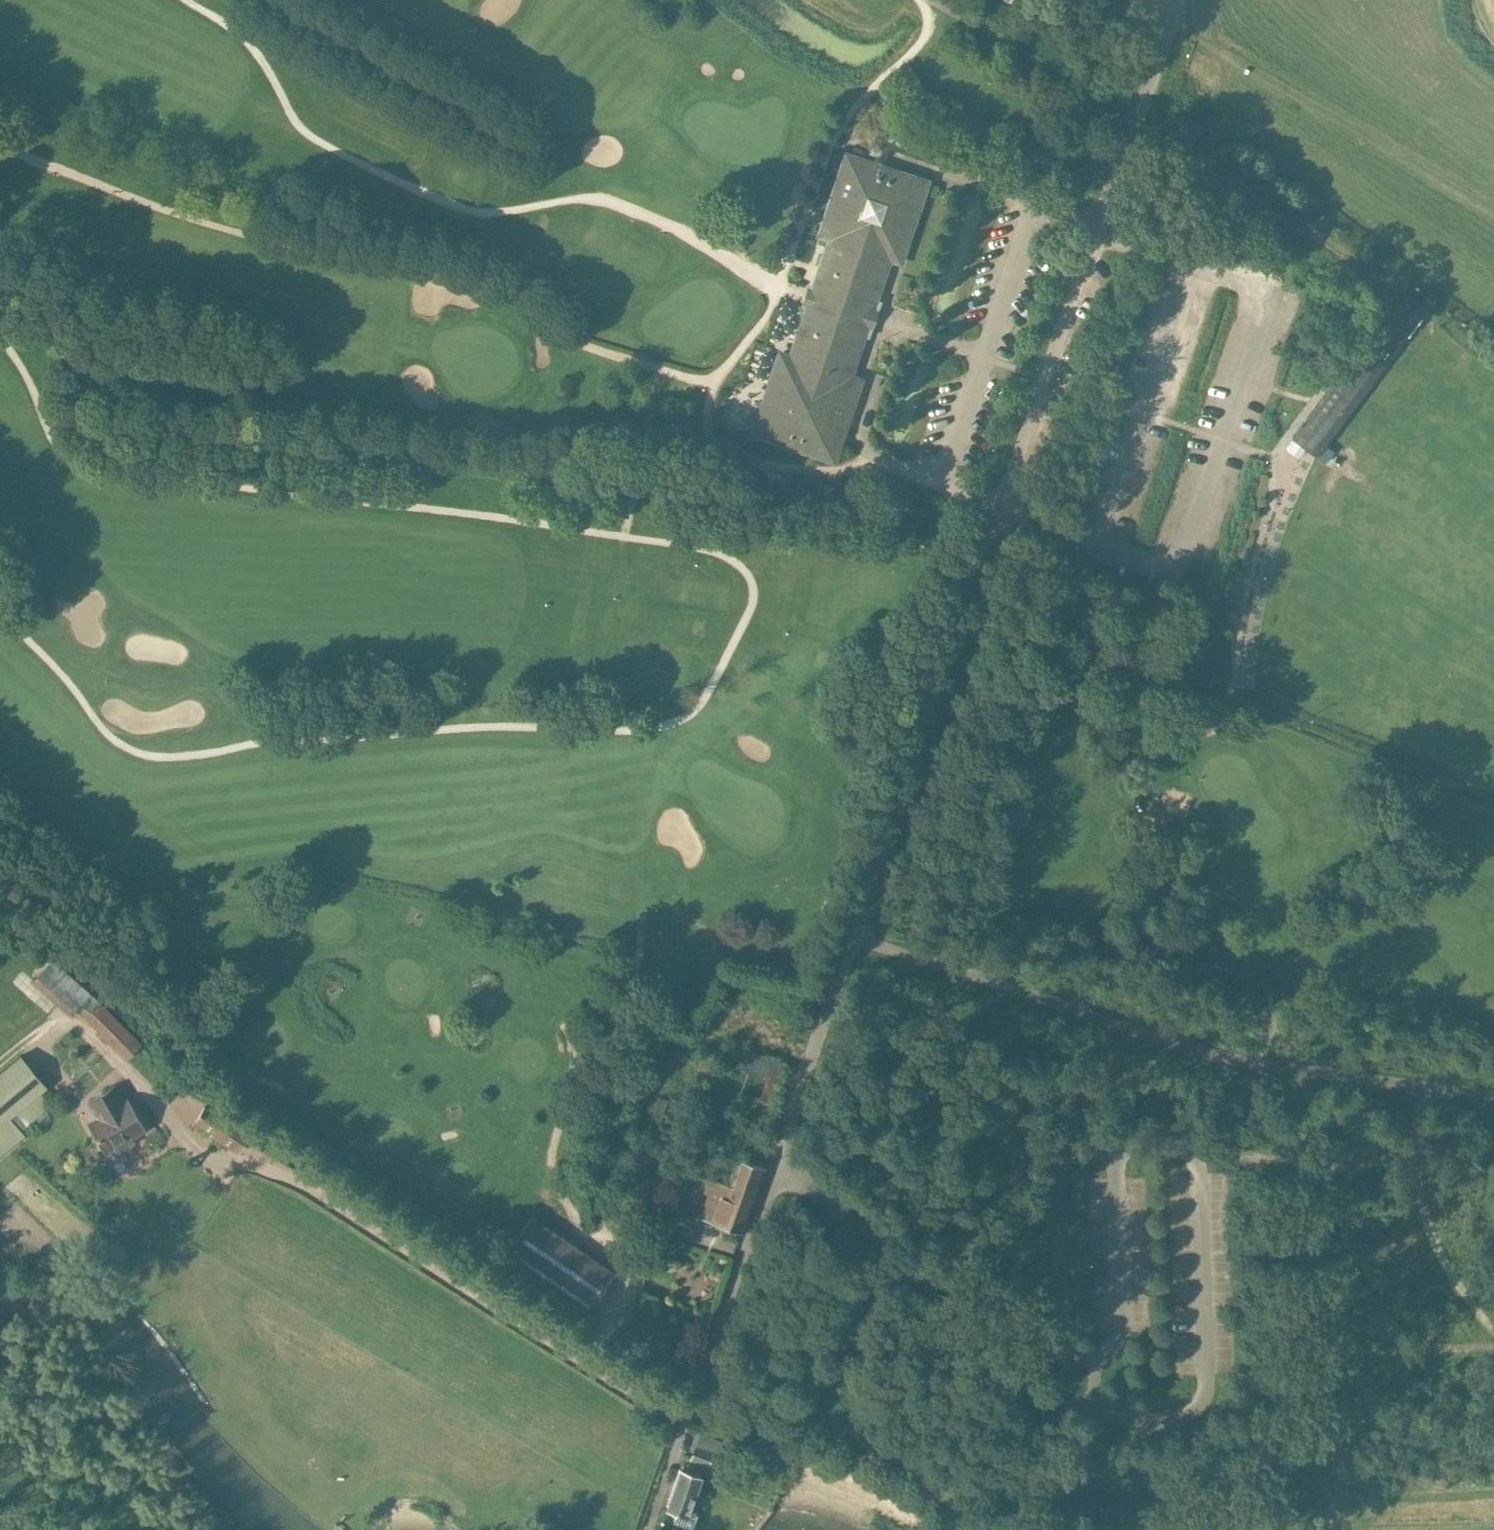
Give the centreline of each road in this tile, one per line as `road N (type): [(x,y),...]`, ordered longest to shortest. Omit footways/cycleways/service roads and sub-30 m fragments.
road 1 (unclassified): [(1171,21),(854,942)]
road 2 (unclassified): [(685,1424),(277,1173),(225,1163),(73,1024)]
road 3 (unclassified): [(685,1424),(854,942)]
road 4 (track): [(1487,213),(1171,21)]

